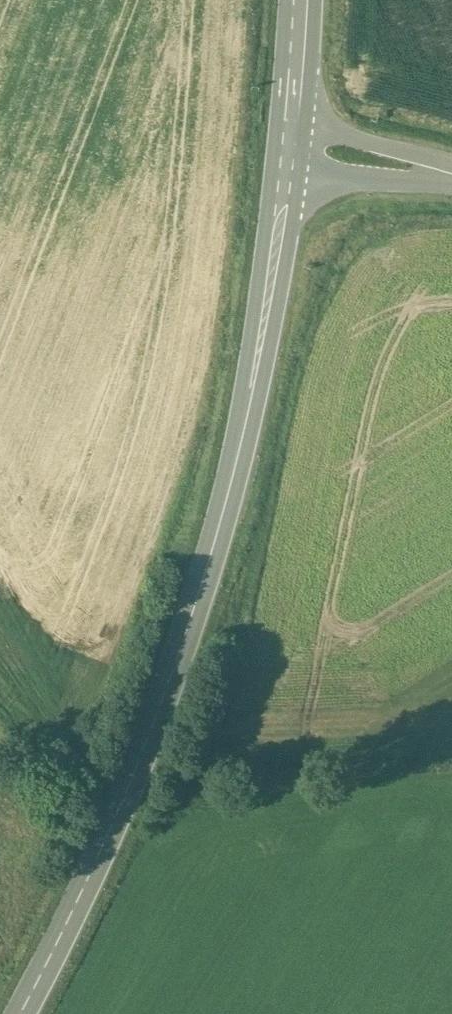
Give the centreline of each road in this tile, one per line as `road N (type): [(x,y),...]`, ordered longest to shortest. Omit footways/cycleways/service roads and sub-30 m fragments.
road 1 (secondary): [(288,147),(249,399),(201,586),(113,821),(19,1013)]
road 2 (tertiary): [(288,147),(451,176)]
road 3 (secondary): [(298,0),(288,147)]

